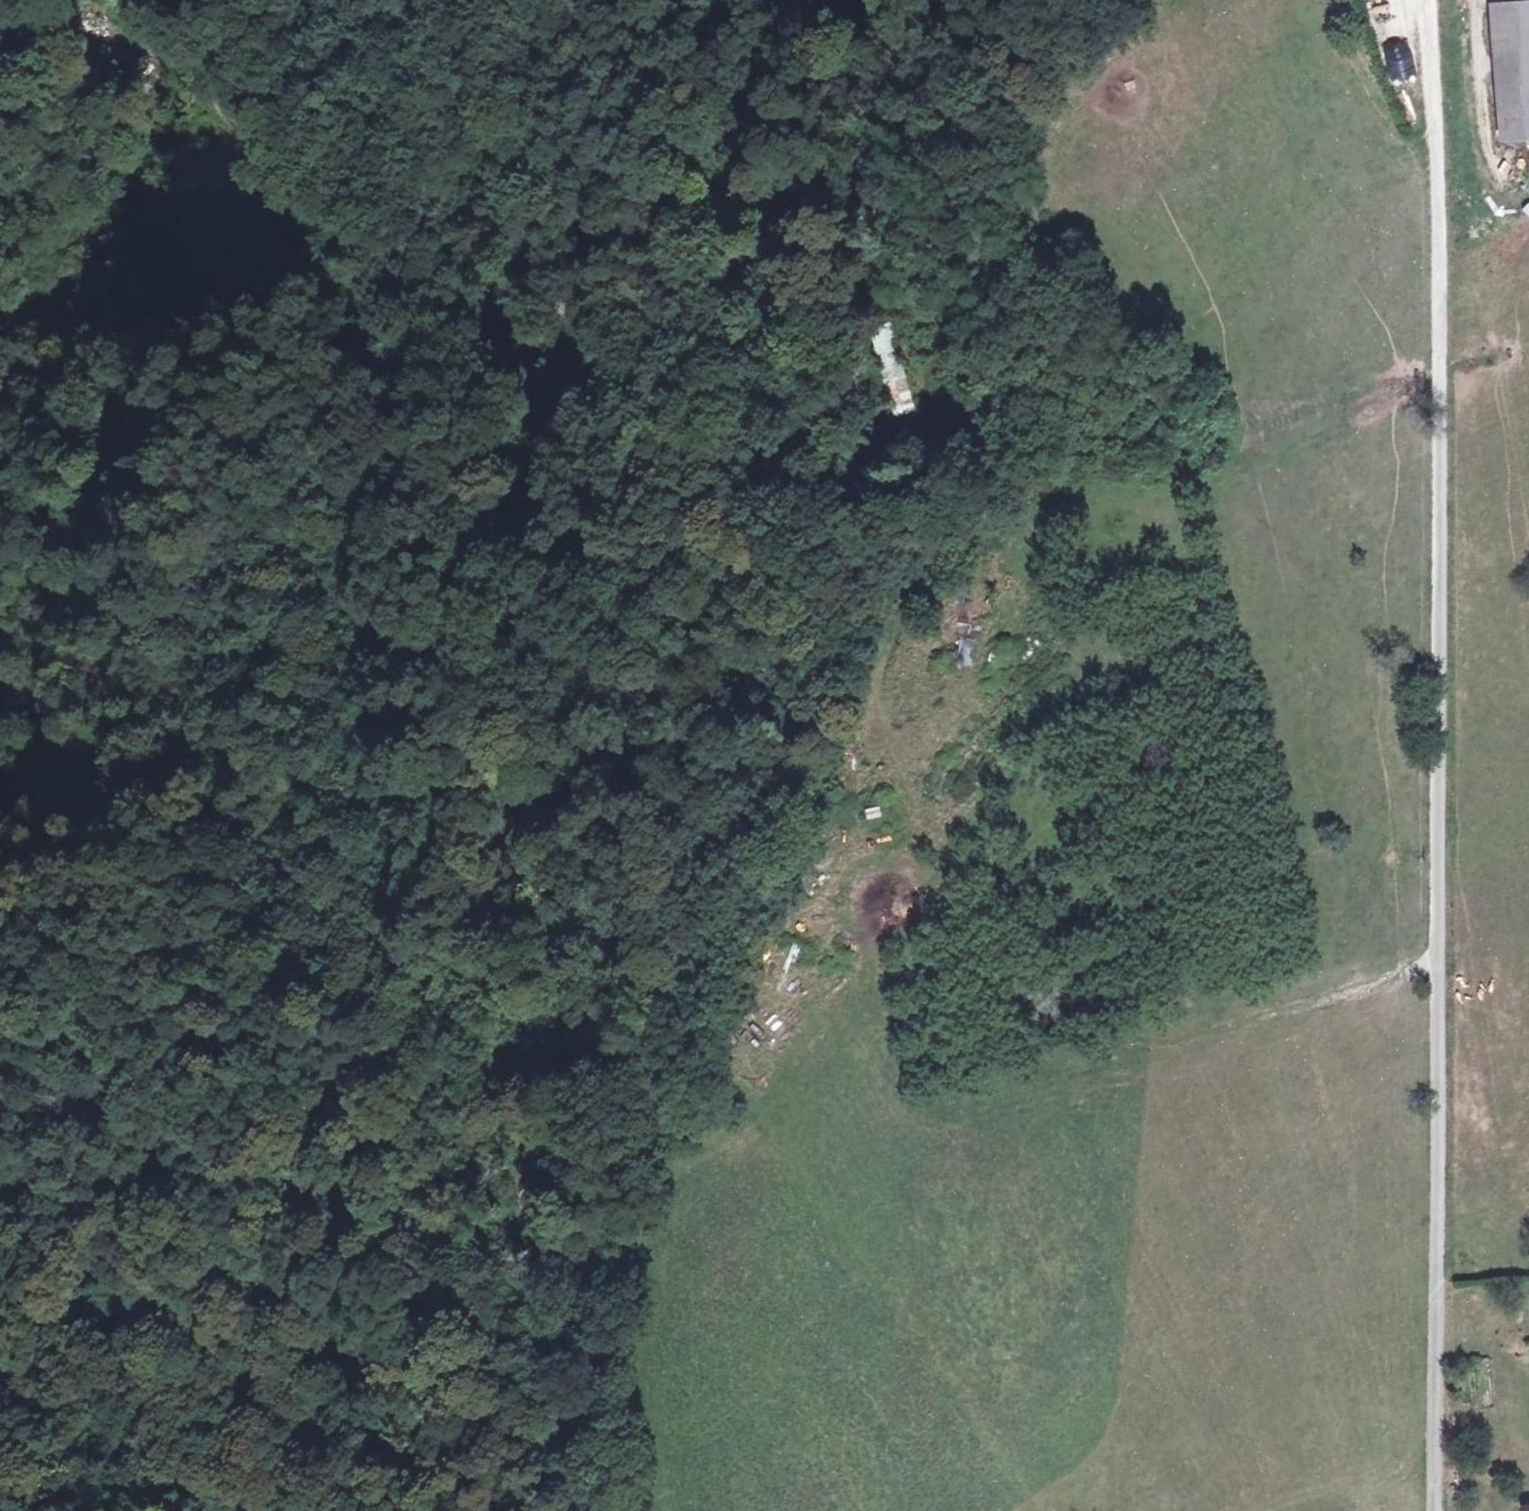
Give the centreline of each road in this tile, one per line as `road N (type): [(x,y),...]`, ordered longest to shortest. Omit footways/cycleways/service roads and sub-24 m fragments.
road 1 (track): [(1438,967),(1356,995),(1140,1030),(1050,1000)]

